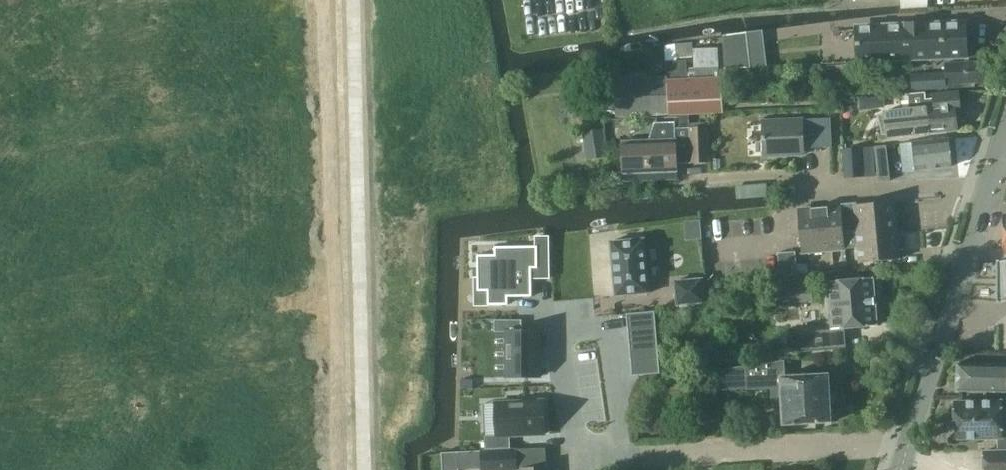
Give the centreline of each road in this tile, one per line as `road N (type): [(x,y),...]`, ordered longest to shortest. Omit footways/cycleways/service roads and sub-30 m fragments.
road 1 (residential): [(904,455),(1005,122)]

